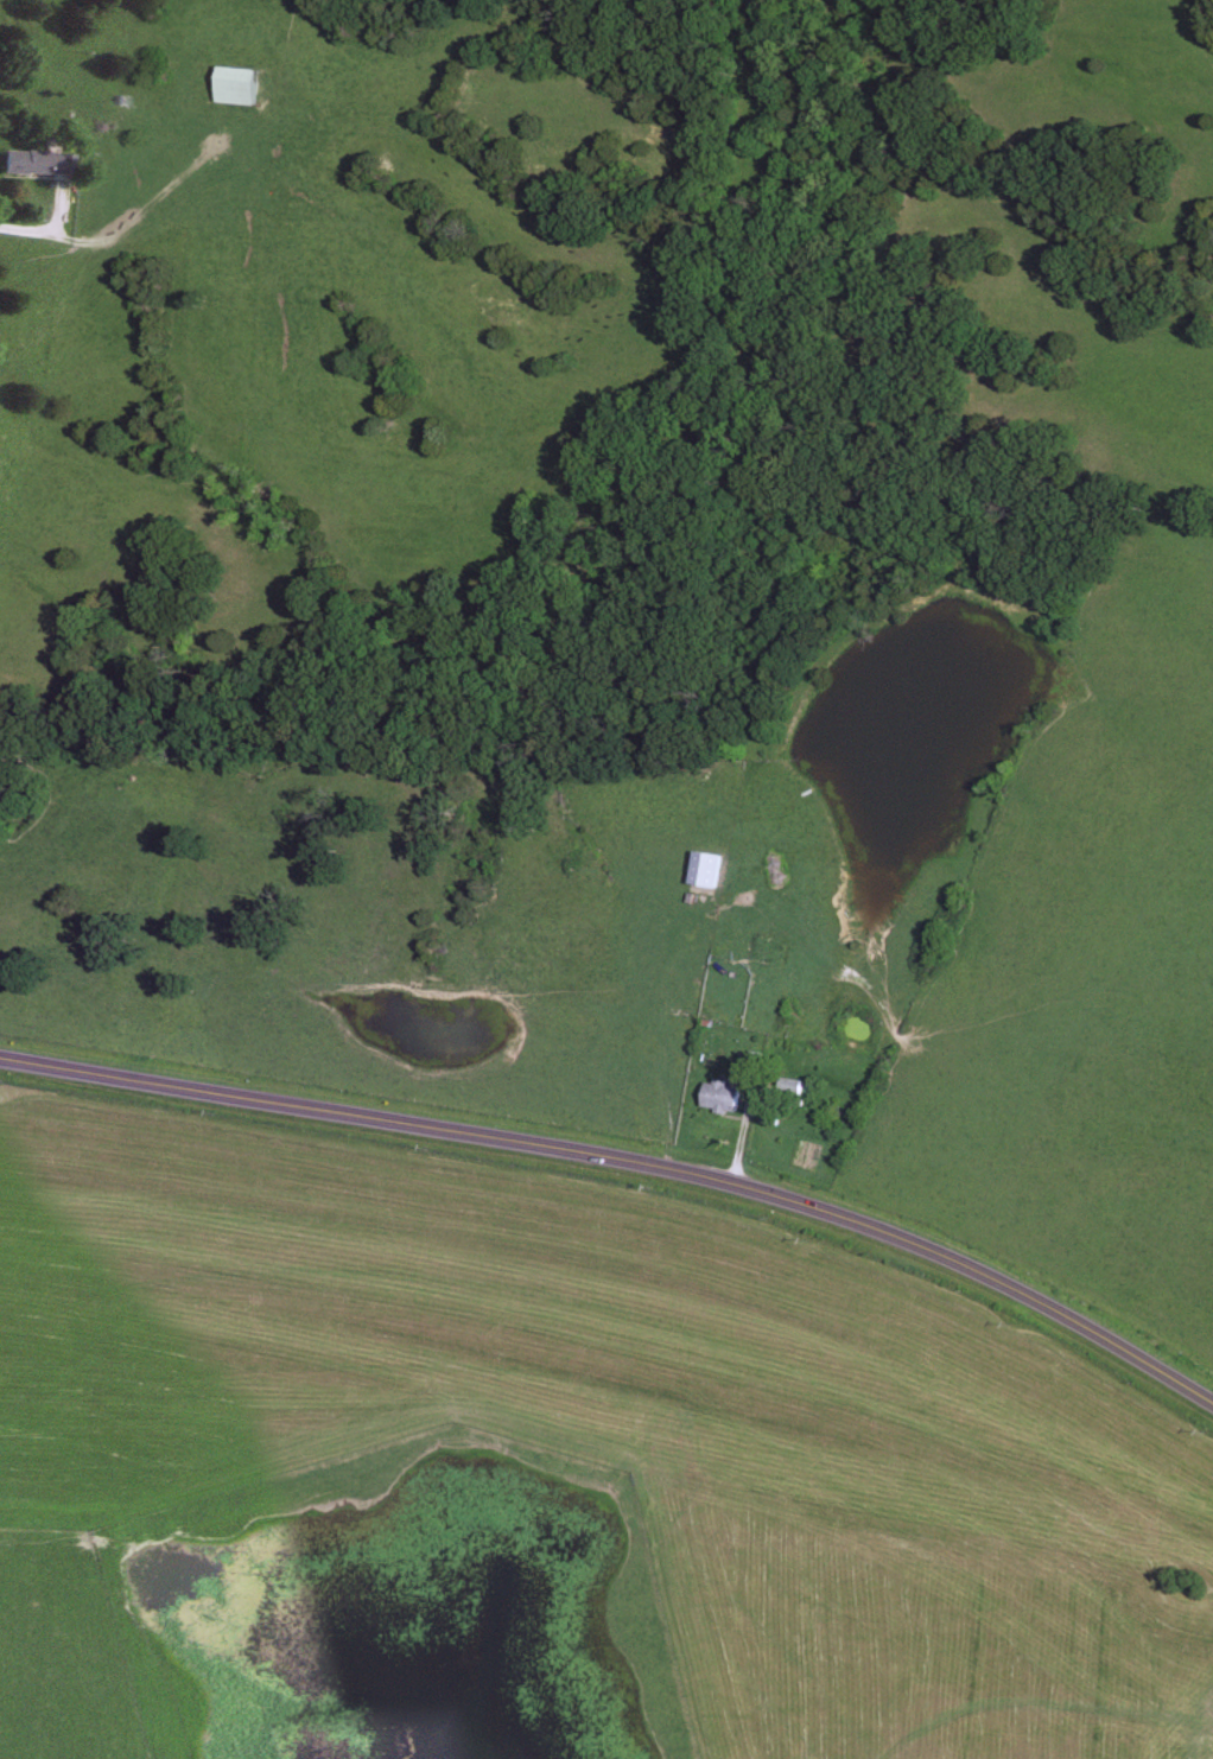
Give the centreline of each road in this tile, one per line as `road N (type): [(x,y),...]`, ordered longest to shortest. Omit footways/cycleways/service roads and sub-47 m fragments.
road 1 (secondary): [(0,1058),(756,1188),(920,1243),(1001,1281),(1212,1405)]

